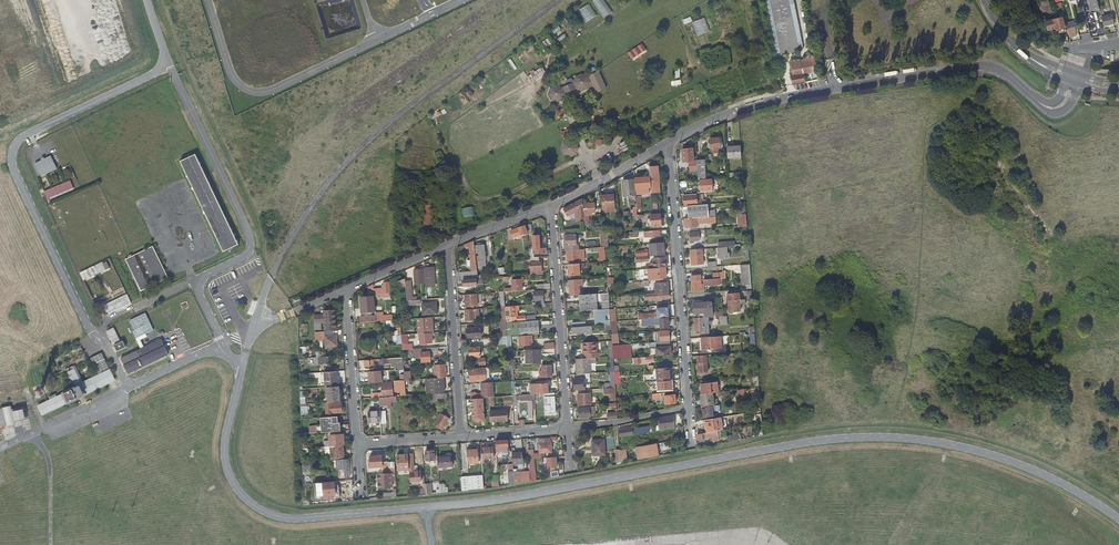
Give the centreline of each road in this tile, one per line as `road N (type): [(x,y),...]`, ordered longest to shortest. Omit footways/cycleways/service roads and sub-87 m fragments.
road 1 (residential): [(1075,80),(1054,107),(988,66),(833,87)]
road 2 (residential): [(687,408),(668,141)]
road 3 (residential): [(566,429),(549,204)]
road 4 (residential): [(460,436),(446,241)]
road 5 (residential): [(833,87),(743,108),(668,141)]
road 6 (residential): [(346,289),(356,445)]
road 7 (residential): [(668,141),(549,204)]
road 8 (secondary): [(1075,80),(1016,45),(985,0)]
road 9 (residential): [(687,408),(566,429)]

